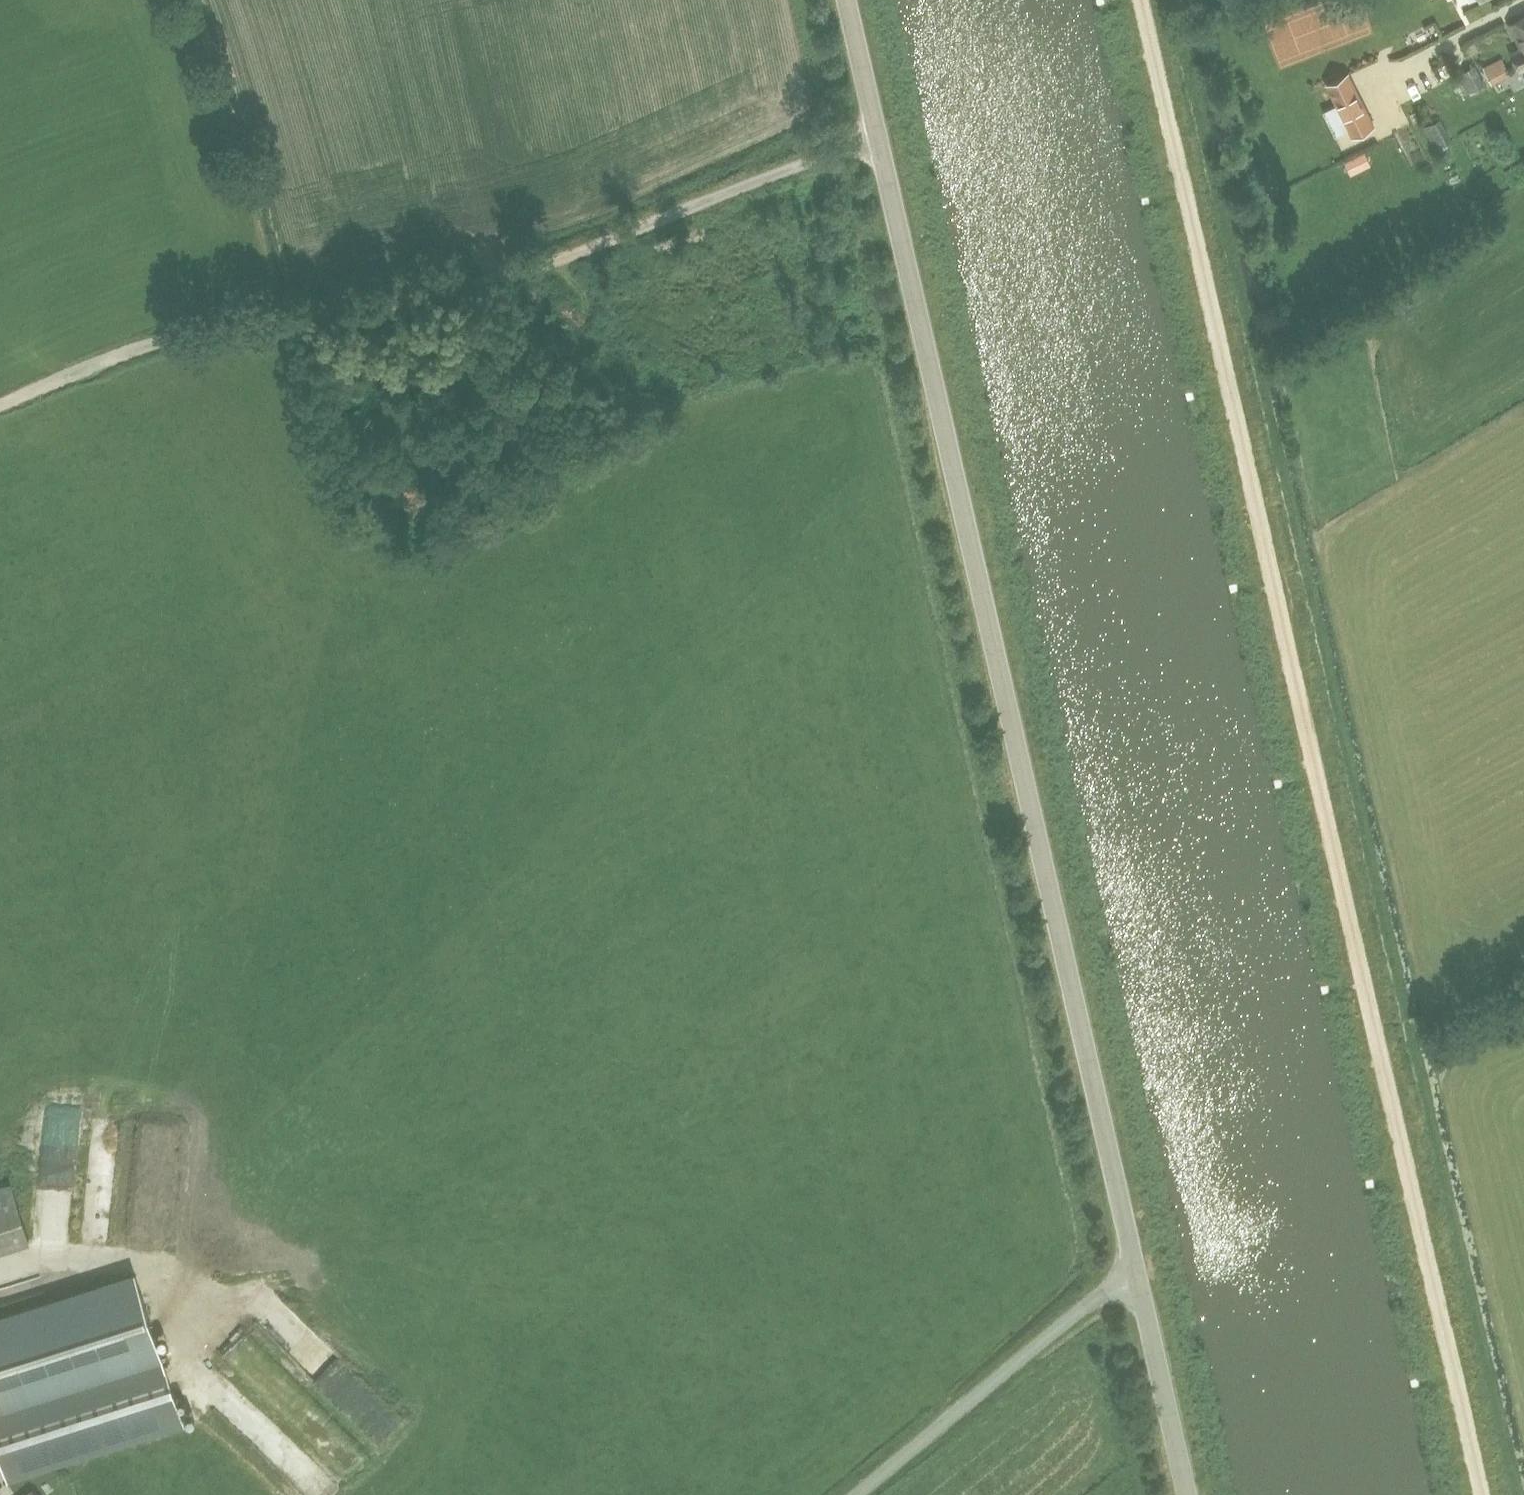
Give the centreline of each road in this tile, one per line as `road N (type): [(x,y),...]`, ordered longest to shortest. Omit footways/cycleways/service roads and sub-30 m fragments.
road 1 (unclassified): [(1136,1272),(848,0)]
road 2 (track): [(1141,0),(1377,1033)]
road 3 (track): [(878,133),(500,280),(404,305),(204,331),(127,354),(0,410)]
road 4 (track): [(1377,1033),(1484,1494)]
road 5 (unclassified): [(860,1494),(1136,1272)]
road 6 (unclassified): [(1187,1494),(1136,1272)]

